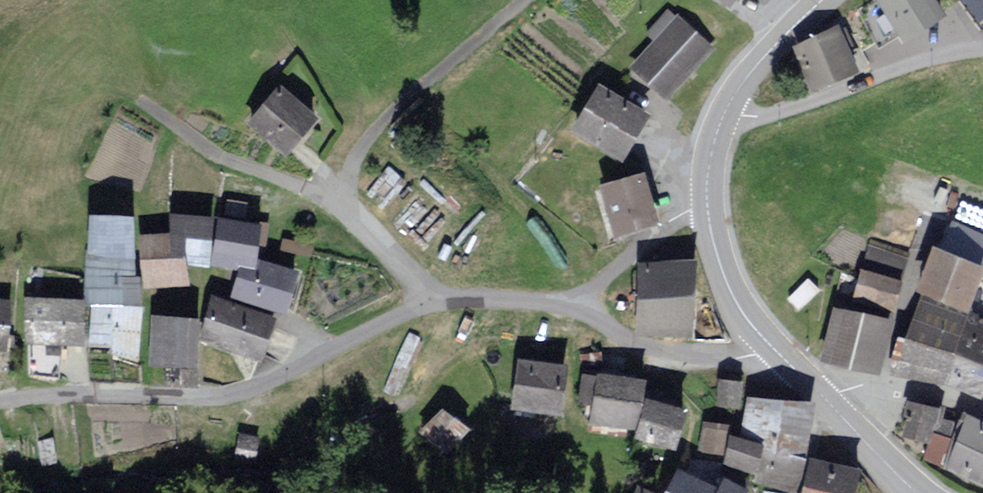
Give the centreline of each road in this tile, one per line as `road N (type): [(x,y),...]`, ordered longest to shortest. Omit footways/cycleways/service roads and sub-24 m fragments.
road 1 (residential): [(0,403),(71,393),(228,394),(431,305)]
road 2 (residential): [(530,0),(368,132),(349,169),(345,197),(357,222),(431,305)]
road 3 (residential): [(431,305),(542,302),(688,355),(741,357),(768,343)]
road 4 (residential): [(726,109),(772,113),(933,57),(982,49)]
road 5 (secondary): [(768,343),(730,292),(710,229),(707,172),(726,109)]
road 6 (residential): [(982,414),(912,389),(856,386),(822,398)]
road 7 (secondary): [(726,109),(822,0)]
road 8 (secondary): [(913,492),(822,398)]

